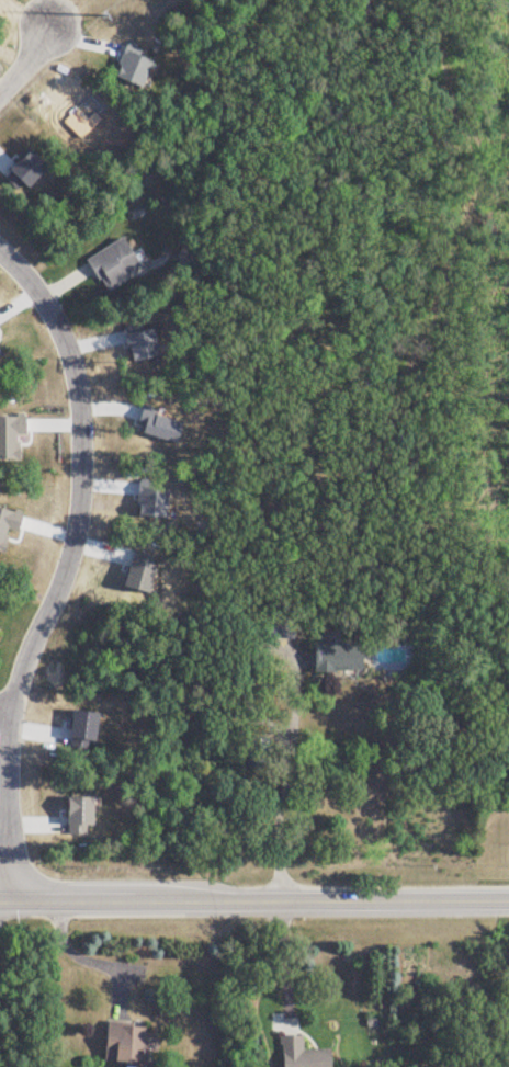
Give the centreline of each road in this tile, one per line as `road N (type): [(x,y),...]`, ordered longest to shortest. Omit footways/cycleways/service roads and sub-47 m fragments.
road 1 (residential): [(1,903),(9,710),(68,553),(78,456),(63,345),(49,315),(0,255)]
road 2 (secondary): [(508,900),(0,903)]

